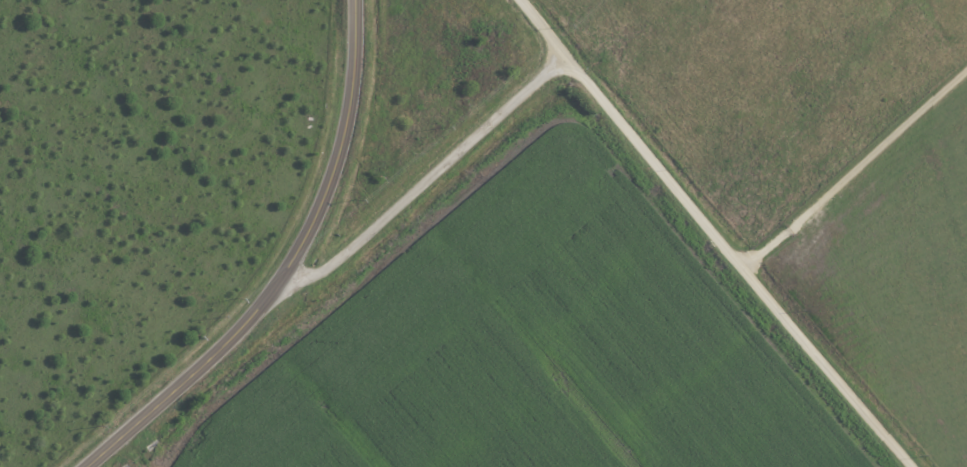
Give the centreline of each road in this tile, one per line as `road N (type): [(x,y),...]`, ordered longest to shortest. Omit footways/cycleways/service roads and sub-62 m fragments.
road 1 (residential): [(916,466),(520,0)]
road 2 (tertiary): [(88,466),(248,323),(307,241),(352,102),(356,0)]
road 3 (residential): [(282,282),(330,268),(567,58)]

